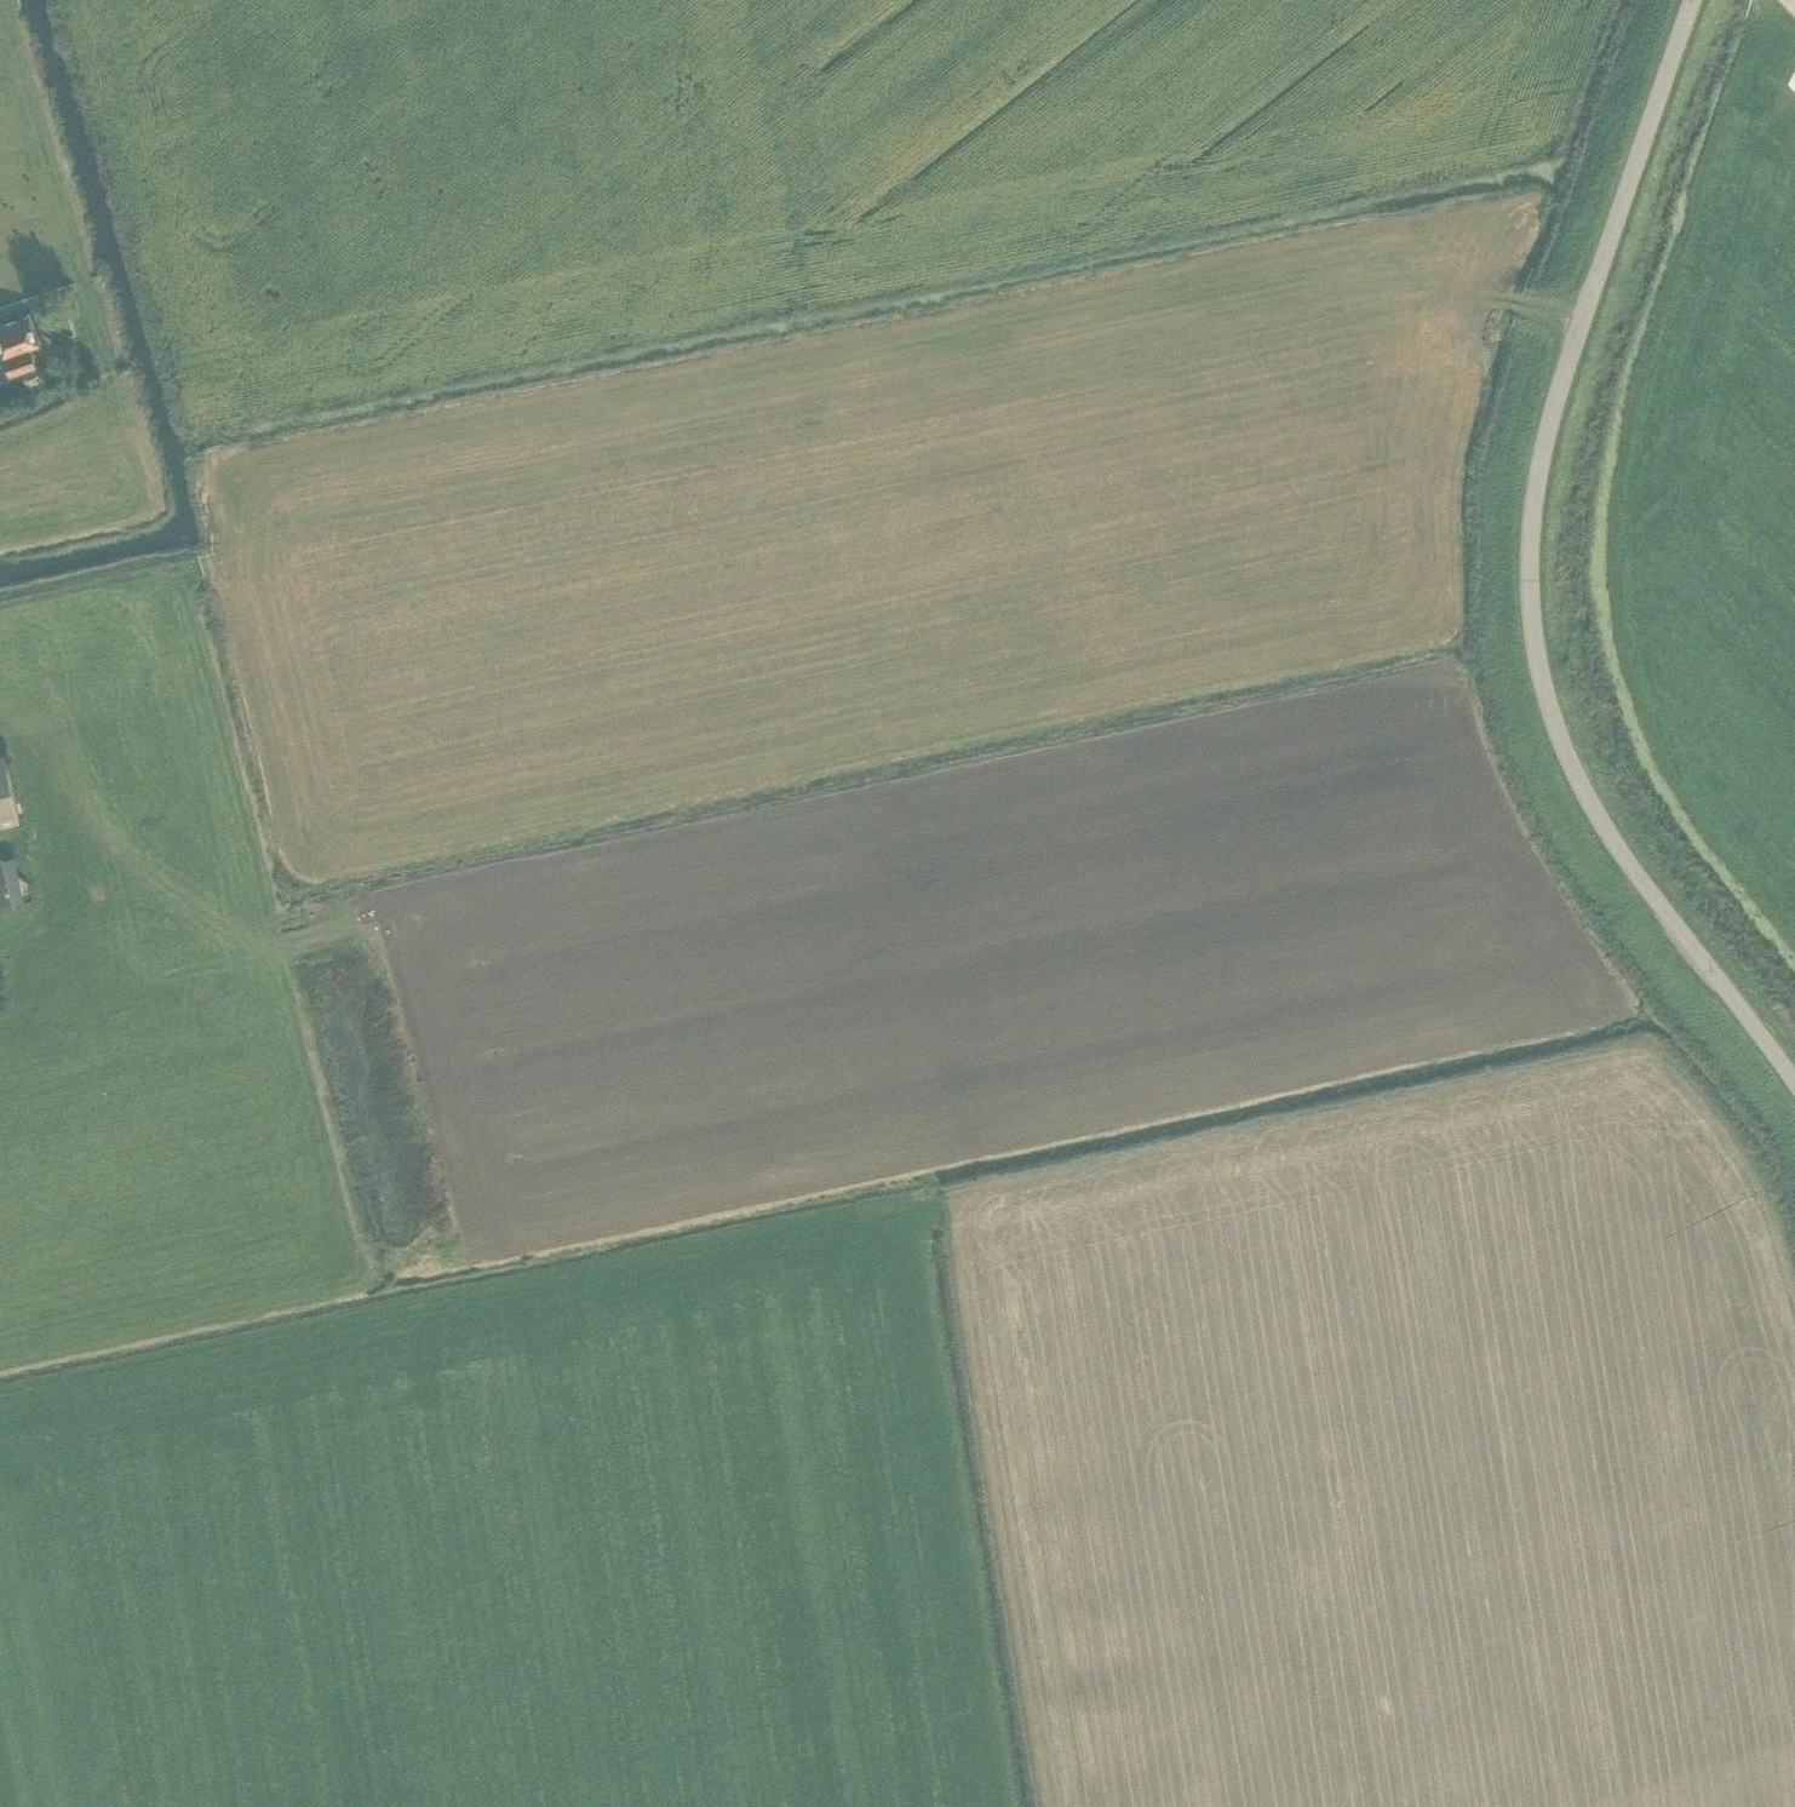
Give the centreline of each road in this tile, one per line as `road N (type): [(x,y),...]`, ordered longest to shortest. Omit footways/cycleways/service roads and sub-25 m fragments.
road 1 (unclassified): [(1794,1083),(1588,798),(1551,716),(1532,619),(1532,516),(1558,392),(1693,0)]

